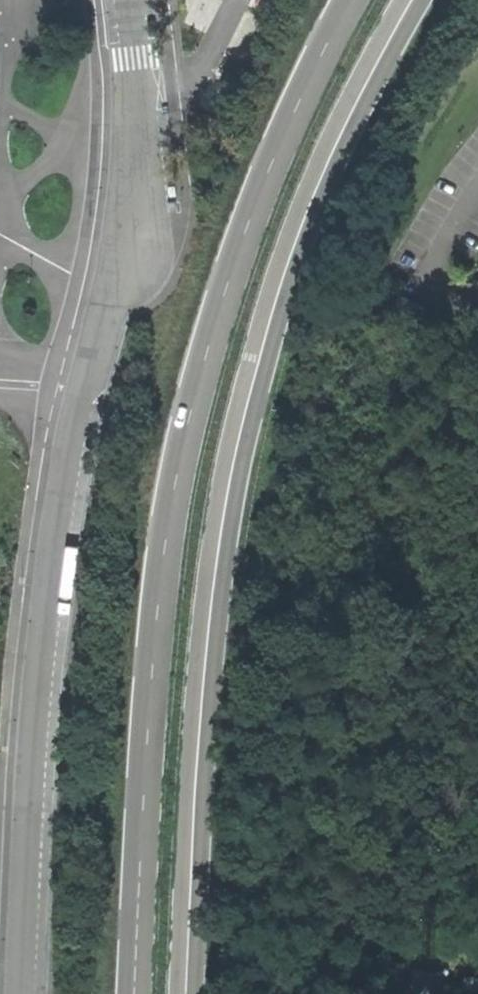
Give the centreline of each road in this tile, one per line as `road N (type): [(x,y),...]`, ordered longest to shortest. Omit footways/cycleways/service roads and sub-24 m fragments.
road 1 (primary): [(184,993),(215,615),(282,279),(348,116),(415,0)]
road 2 (primary): [(351,0),(296,91),(224,274),(154,620),(126,993)]
road 3 (unclassified): [(17,993),(34,690),(56,510),(84,372),(136,203),(129,0)]

